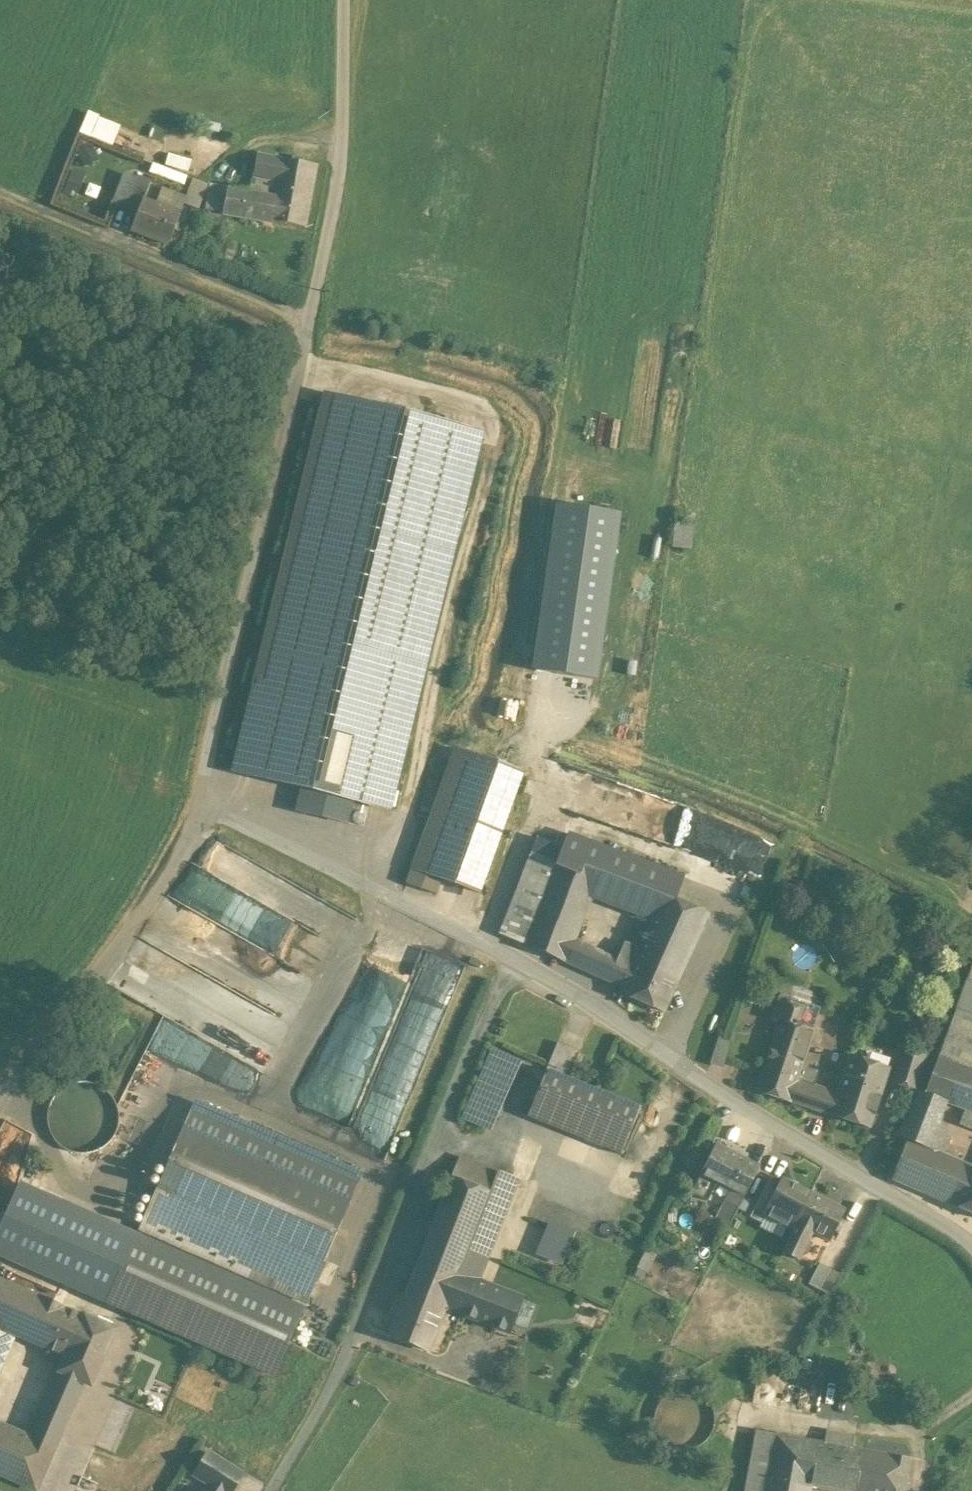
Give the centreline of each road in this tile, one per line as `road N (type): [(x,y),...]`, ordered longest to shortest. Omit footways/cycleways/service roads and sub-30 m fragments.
road 1 (residential): [(201,804),(513,959),(651,1038),(717,1091),(971,1239)]
road 2 (residential): [(201,804),(344,158)]
road 3 (residential): [(0,1101),(32,1045),(140,914),(201,804)]
road 4 (track): [(314,319),(0,194)]
road 5 (track): [(344,158),(346,0)]

